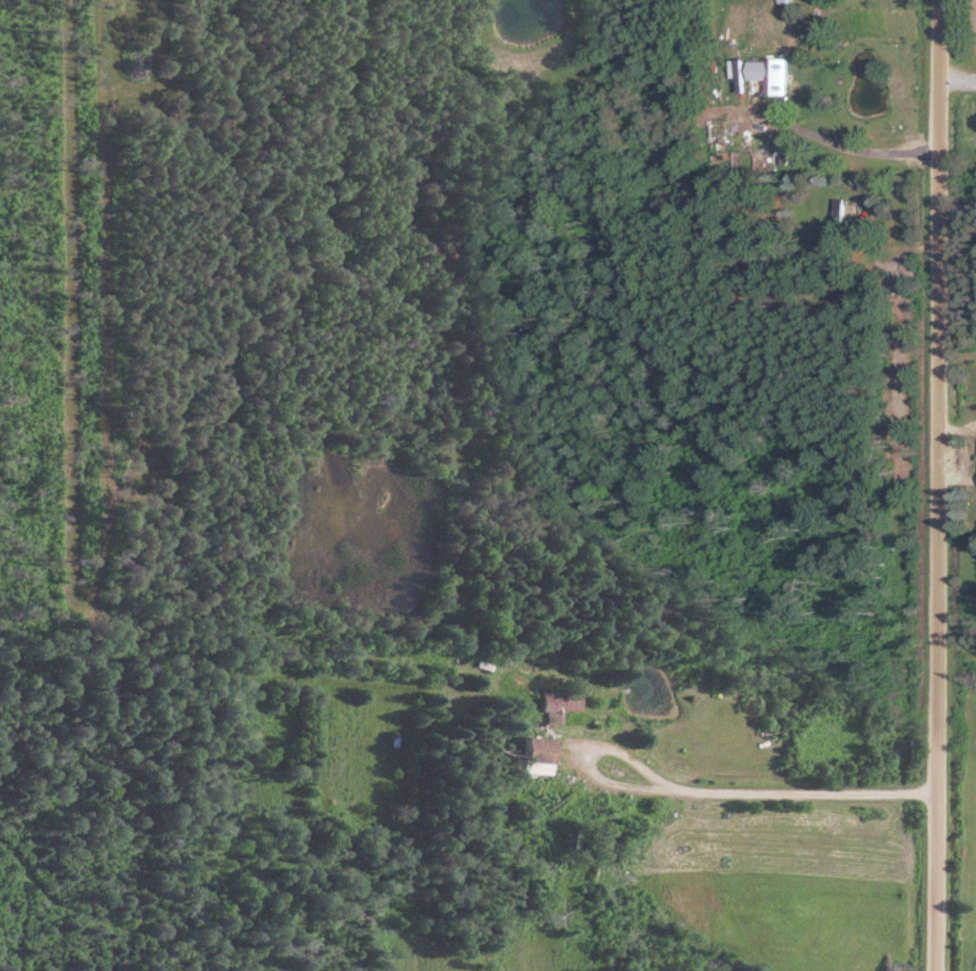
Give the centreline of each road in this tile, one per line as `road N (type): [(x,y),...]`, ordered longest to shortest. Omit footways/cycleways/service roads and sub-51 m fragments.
road 1 (residential): [(938,970),(945,0)]
road 2 (residential): [(552,739),(613,777),(675,787),(940,797)]

